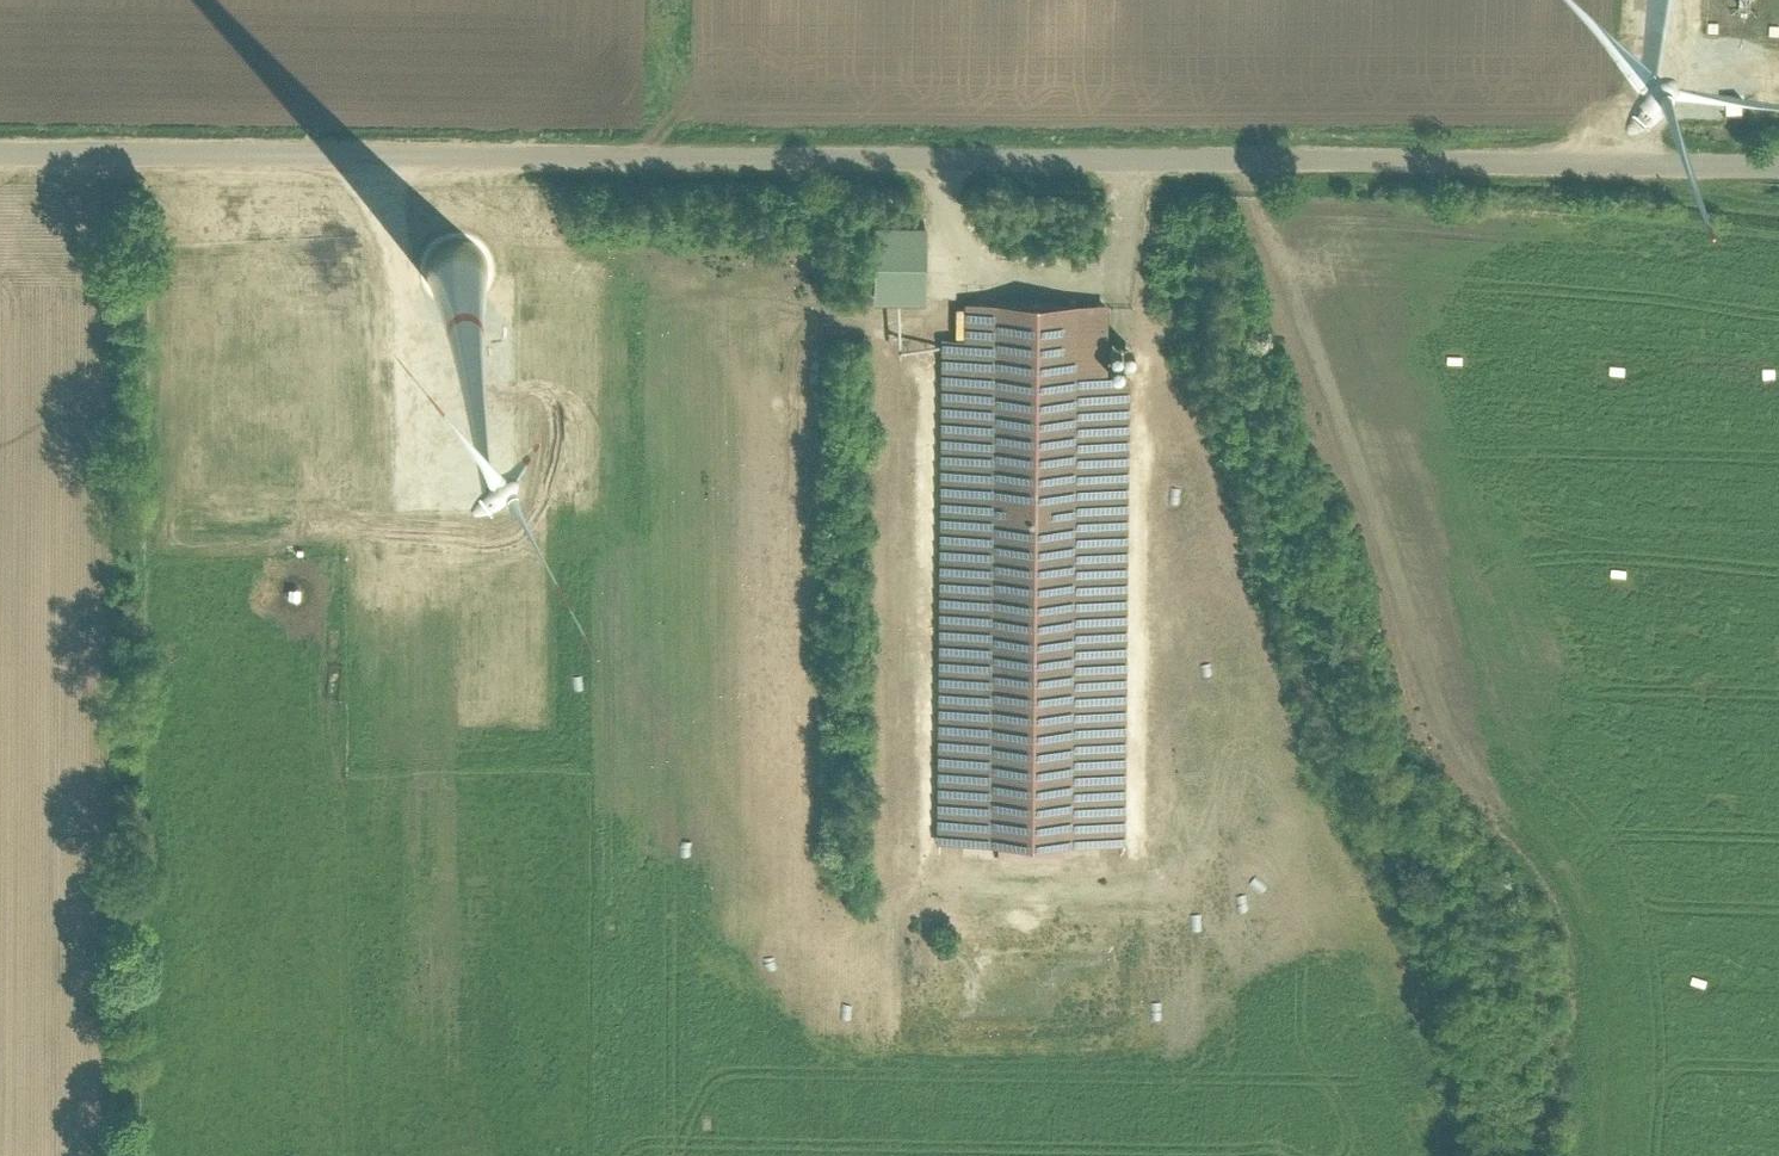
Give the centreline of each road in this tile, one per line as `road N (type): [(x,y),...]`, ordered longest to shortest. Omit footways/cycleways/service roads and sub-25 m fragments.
road 1 (residential): [(1778,165),(0,152)]

